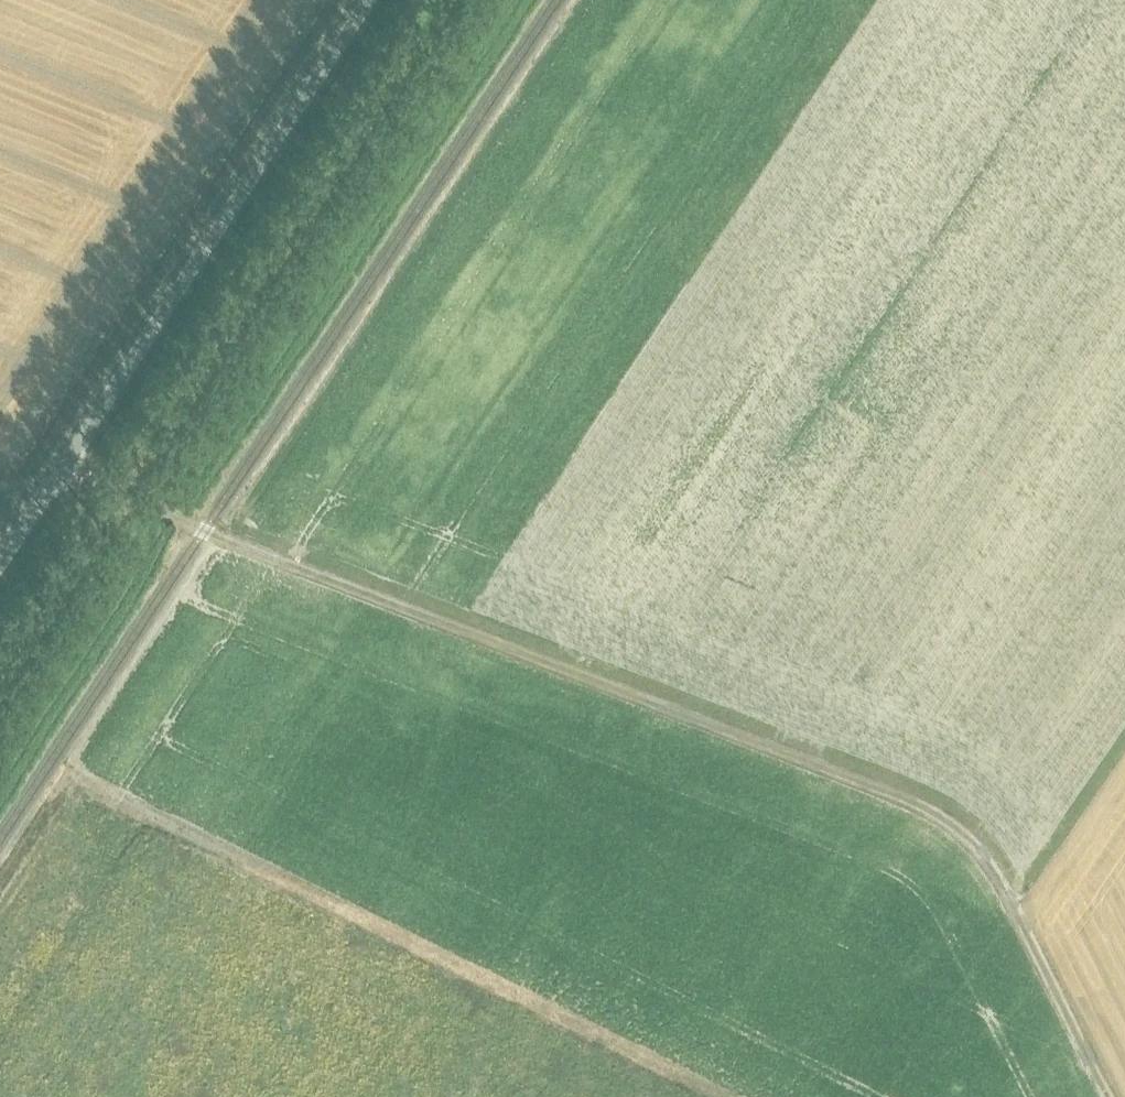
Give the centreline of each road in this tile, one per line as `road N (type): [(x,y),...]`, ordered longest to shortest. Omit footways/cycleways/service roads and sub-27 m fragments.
road 1 (track): [(62,469),(938,815),(987,862),(1108,1096)]
road 2 (unclassified): [(0,558),(378,0)]

